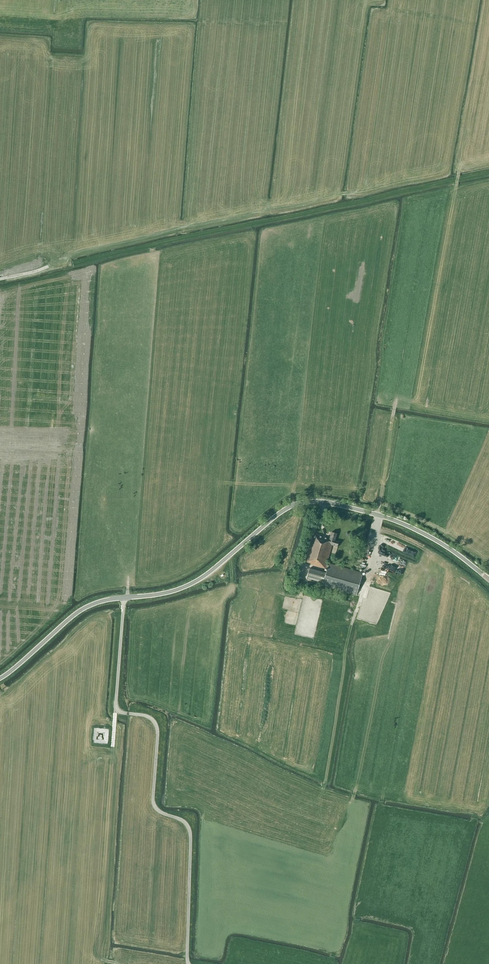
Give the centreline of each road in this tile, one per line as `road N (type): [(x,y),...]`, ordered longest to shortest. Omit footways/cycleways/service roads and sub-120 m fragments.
road 1 (tertiary): [(0,678),(83,609),(191,584),(302,503),(400,523),(488,580)]

